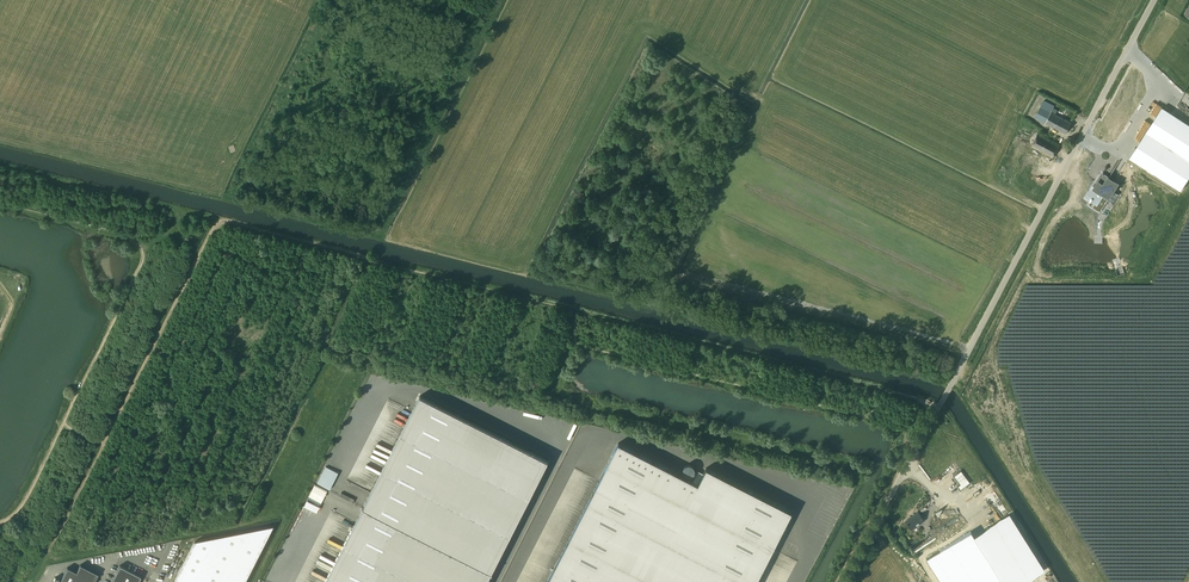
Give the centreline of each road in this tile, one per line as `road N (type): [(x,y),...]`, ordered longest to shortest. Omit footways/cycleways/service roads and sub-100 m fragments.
road 1 (unclassified): [(847,581),(1154,0)]

